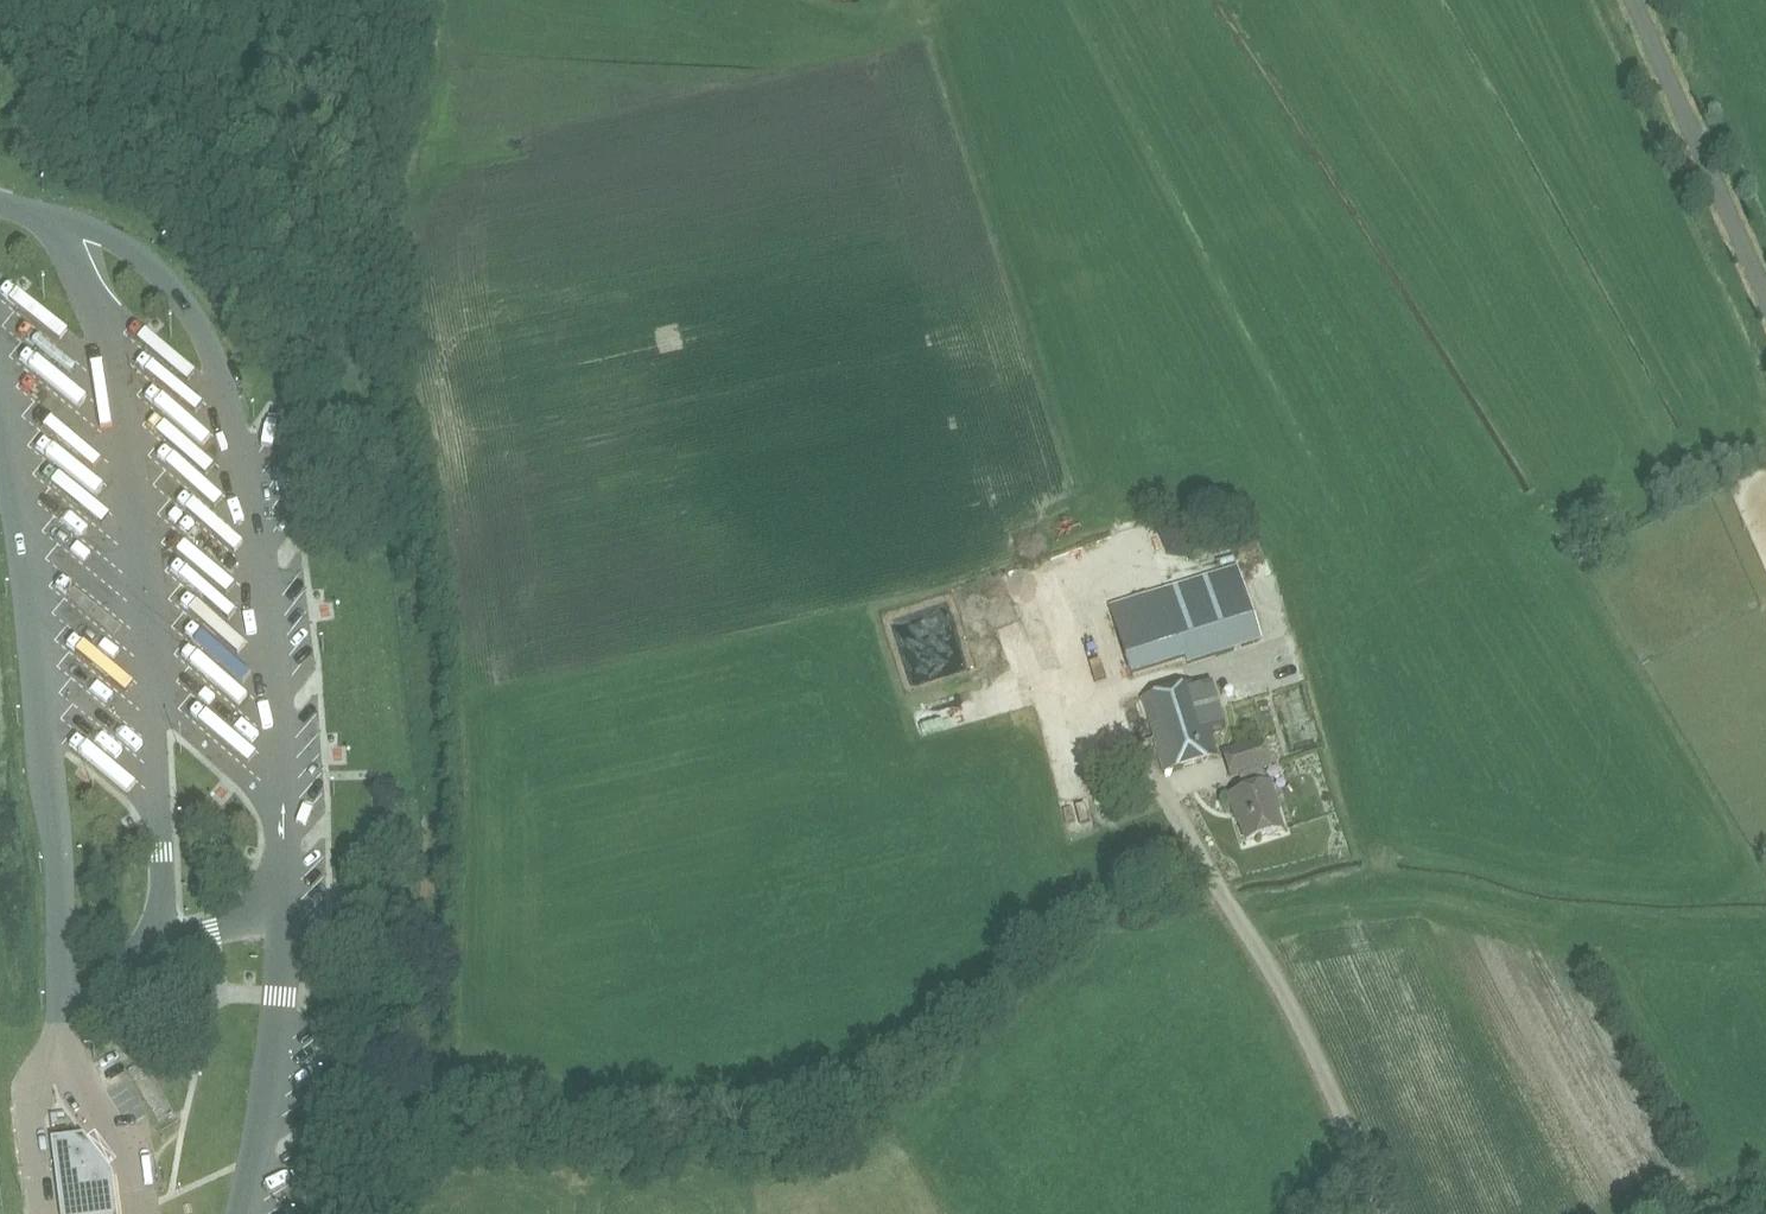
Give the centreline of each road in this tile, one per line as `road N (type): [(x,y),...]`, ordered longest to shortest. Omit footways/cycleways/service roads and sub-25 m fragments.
road 1 (residential): [(1765,297),(1634,0)]

